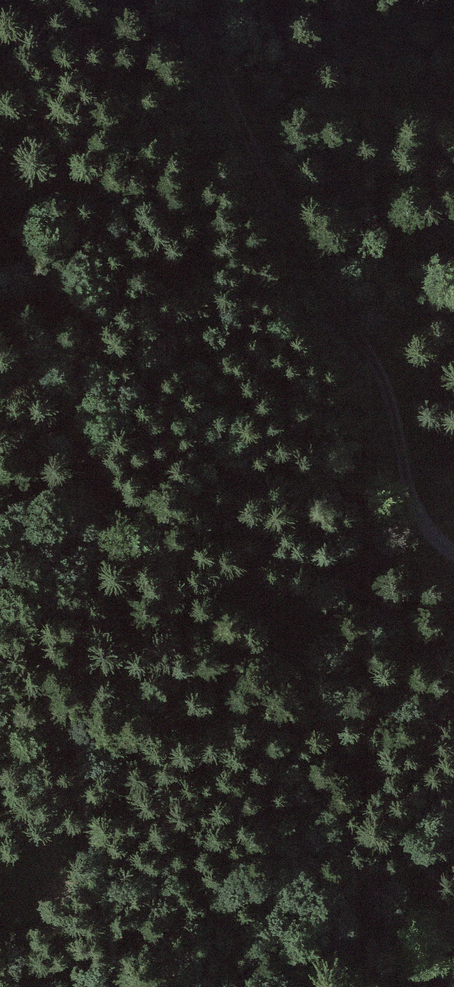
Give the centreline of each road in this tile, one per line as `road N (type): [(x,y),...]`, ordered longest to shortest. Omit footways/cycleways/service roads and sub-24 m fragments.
road 1 (track): [(118,986),(81,808),(85,571),(108,455),(110,384),(67,177),(0,39)]
road 2 (track): [(191,0),(332,302),(377,367),(397,429),(406,506),(431,542),(453,557)]

